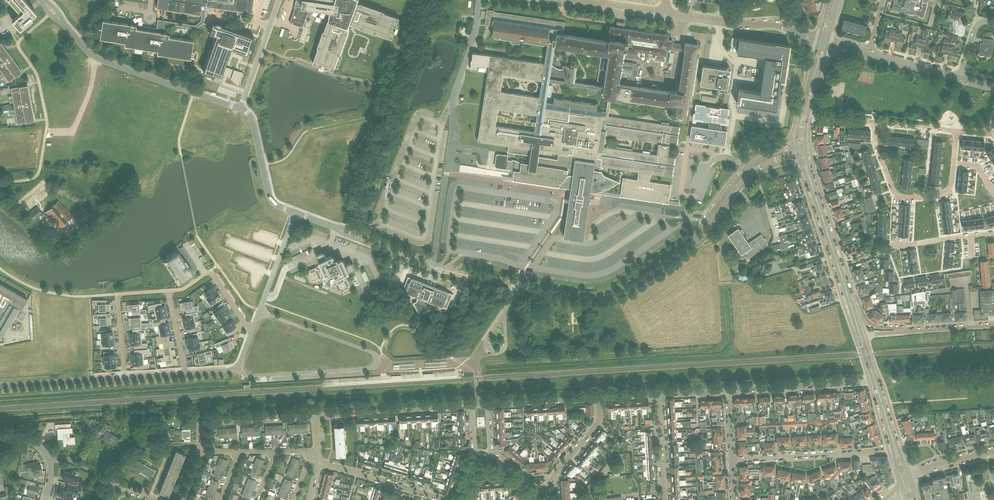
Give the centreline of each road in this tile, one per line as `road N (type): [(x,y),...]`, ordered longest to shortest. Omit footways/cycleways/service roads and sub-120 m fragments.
road 1 (unknown): [(838,333),(539,353),(537,330)]
road 2 (unclassified): [(259,312),(371,352),(376,363),(250,376),(238,368)]
road 3 (unclassified): [(800,146),(746,168),(695,235),(599,295)]
road 4 (unclassified): [(599,295),(628,291),(707,233),(752,172),(801,153)]
road 5 (unclassified): [(44,0),(90,54),(240,109)]
road 6 (residential): [(732,460),(896,449)]
road 7 (residential): [(316,416),(472,405)]
road 8 (primary): [(849,297),(801,153)]
road 9 (residential): [(728,391),(874,379)]
road 10 (residential): [(200,452),(203,423),(316,416)]
road 11 (residential): [(854,262),(993,233)]
road 12 (residential): [(126,377),(118,294),(167,292)]
road 13 (unclassified): [(0,386),(126,377)]
road 14 (residential): [(791,29),(666,13)]
road 15 (unclassified): [(240,109),(254,124),(272,201),(294,214)]
road 16 (residential): [(167,292),(212,270),(253,329)]

